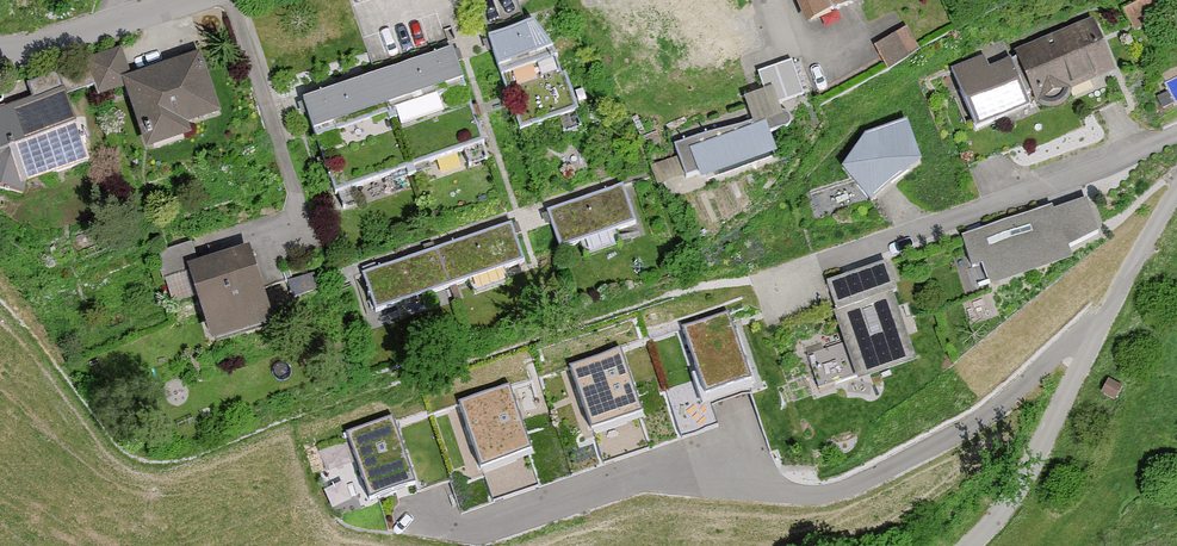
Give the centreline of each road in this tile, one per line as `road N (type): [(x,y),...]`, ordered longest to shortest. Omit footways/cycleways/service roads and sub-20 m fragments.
road 1 (residential): [(1176,134),(766,286)]
road 2 (residential): [(1176,196),(1098,328),(1014,501),(972,545)]
road 3 (residential): [(0,57),(183,0)]
road 4 (residential): [(780,0),(806,61),(868,32)]

